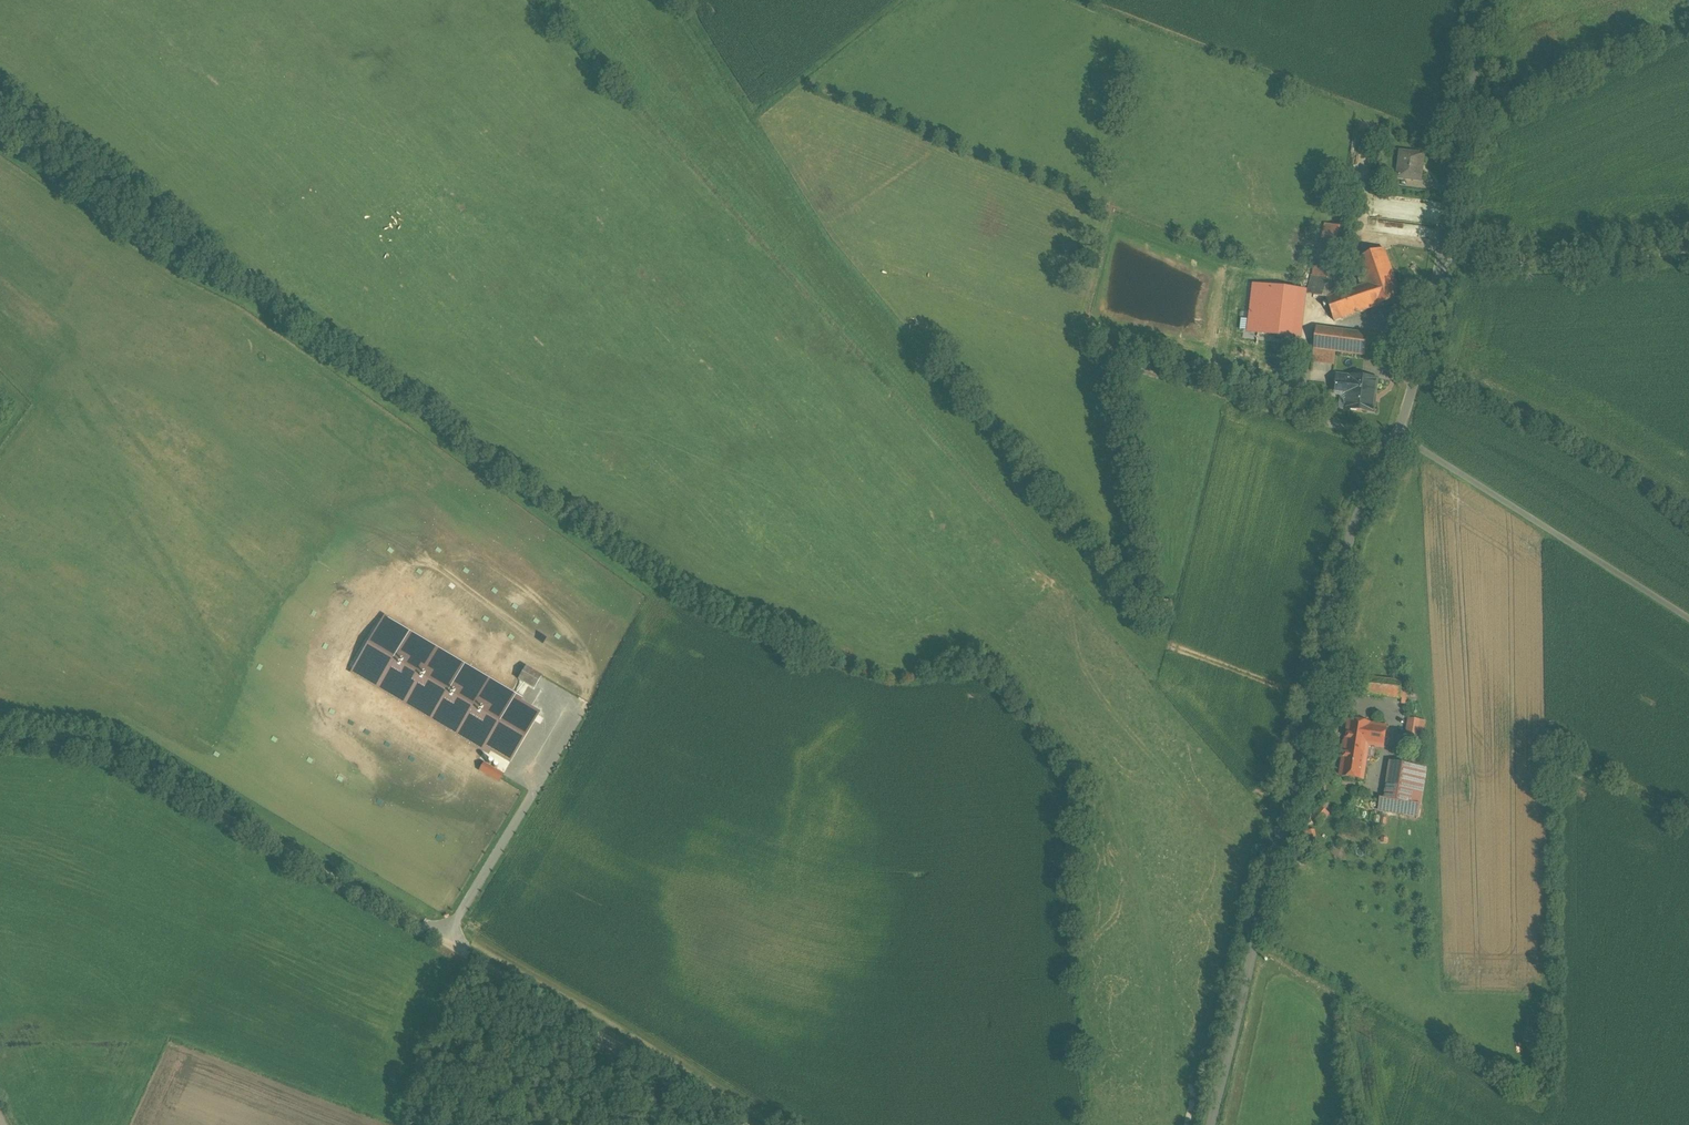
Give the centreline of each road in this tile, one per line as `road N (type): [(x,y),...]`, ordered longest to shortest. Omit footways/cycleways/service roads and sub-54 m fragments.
road 1 (unclassified): [(1407,411),(1363,512),(1216,1124)]
road 2 (unclassified): [(1488,0),(1428,343),(1407,411)]
road 3 (unclassified): [(1407,411),(1426,438),(1688,610)]
road 4 (track): [(1443,259),(1688,247)]
road 5 (track): [(0,744),(106,753),(210,810)]

